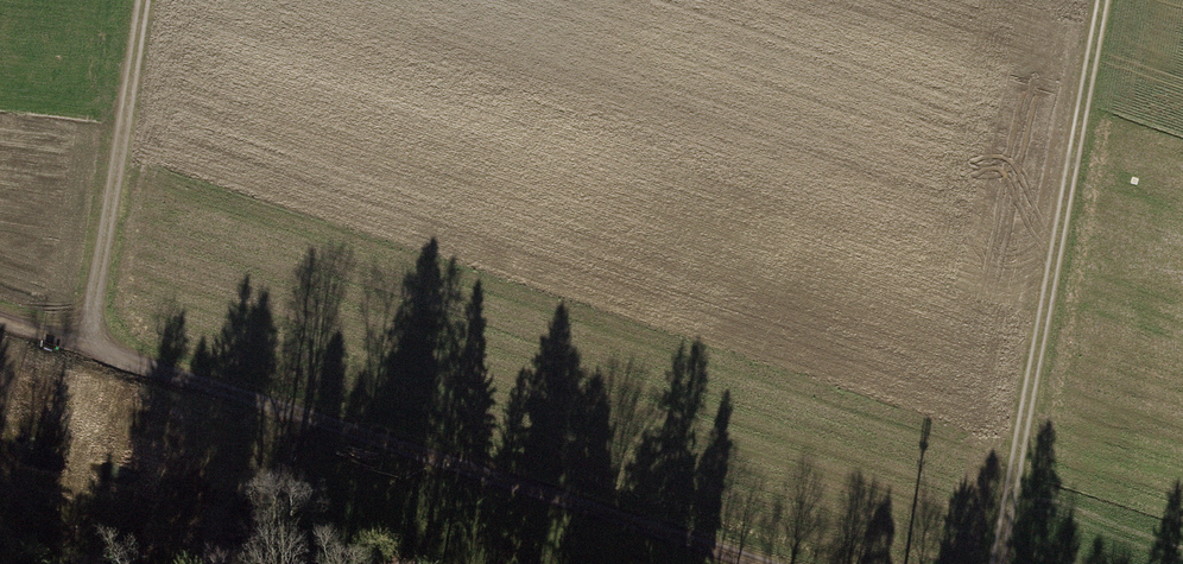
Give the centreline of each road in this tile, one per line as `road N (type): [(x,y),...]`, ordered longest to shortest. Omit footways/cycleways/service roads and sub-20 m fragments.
road 1 (track): [(767,563),(113,359)]
road 2 (track): [(1002,563),(1107,0)]
road 3 (track): [(113,359),(96,331),(94,298),(146,0)]
road 4 (track): [(304,416),(239,563)]

